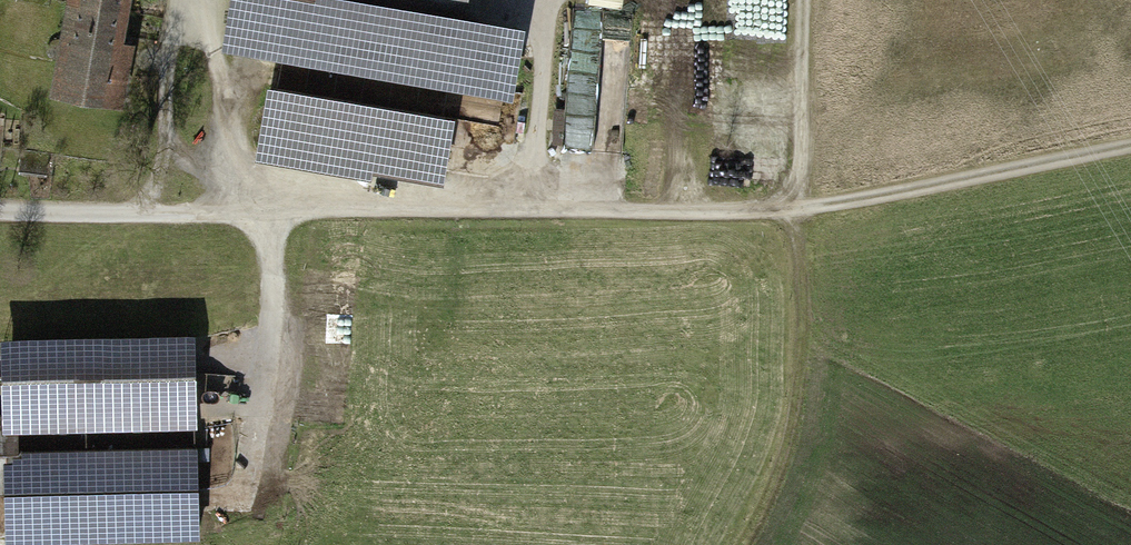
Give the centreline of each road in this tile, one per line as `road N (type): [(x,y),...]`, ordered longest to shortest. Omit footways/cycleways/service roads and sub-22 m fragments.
road 1 (unclassified): [(0,211),(796,216)]
road 2 (track): [(796,216),(1130,151)]
road 3 (track): [(796,216),(791,445),(744,544)]

